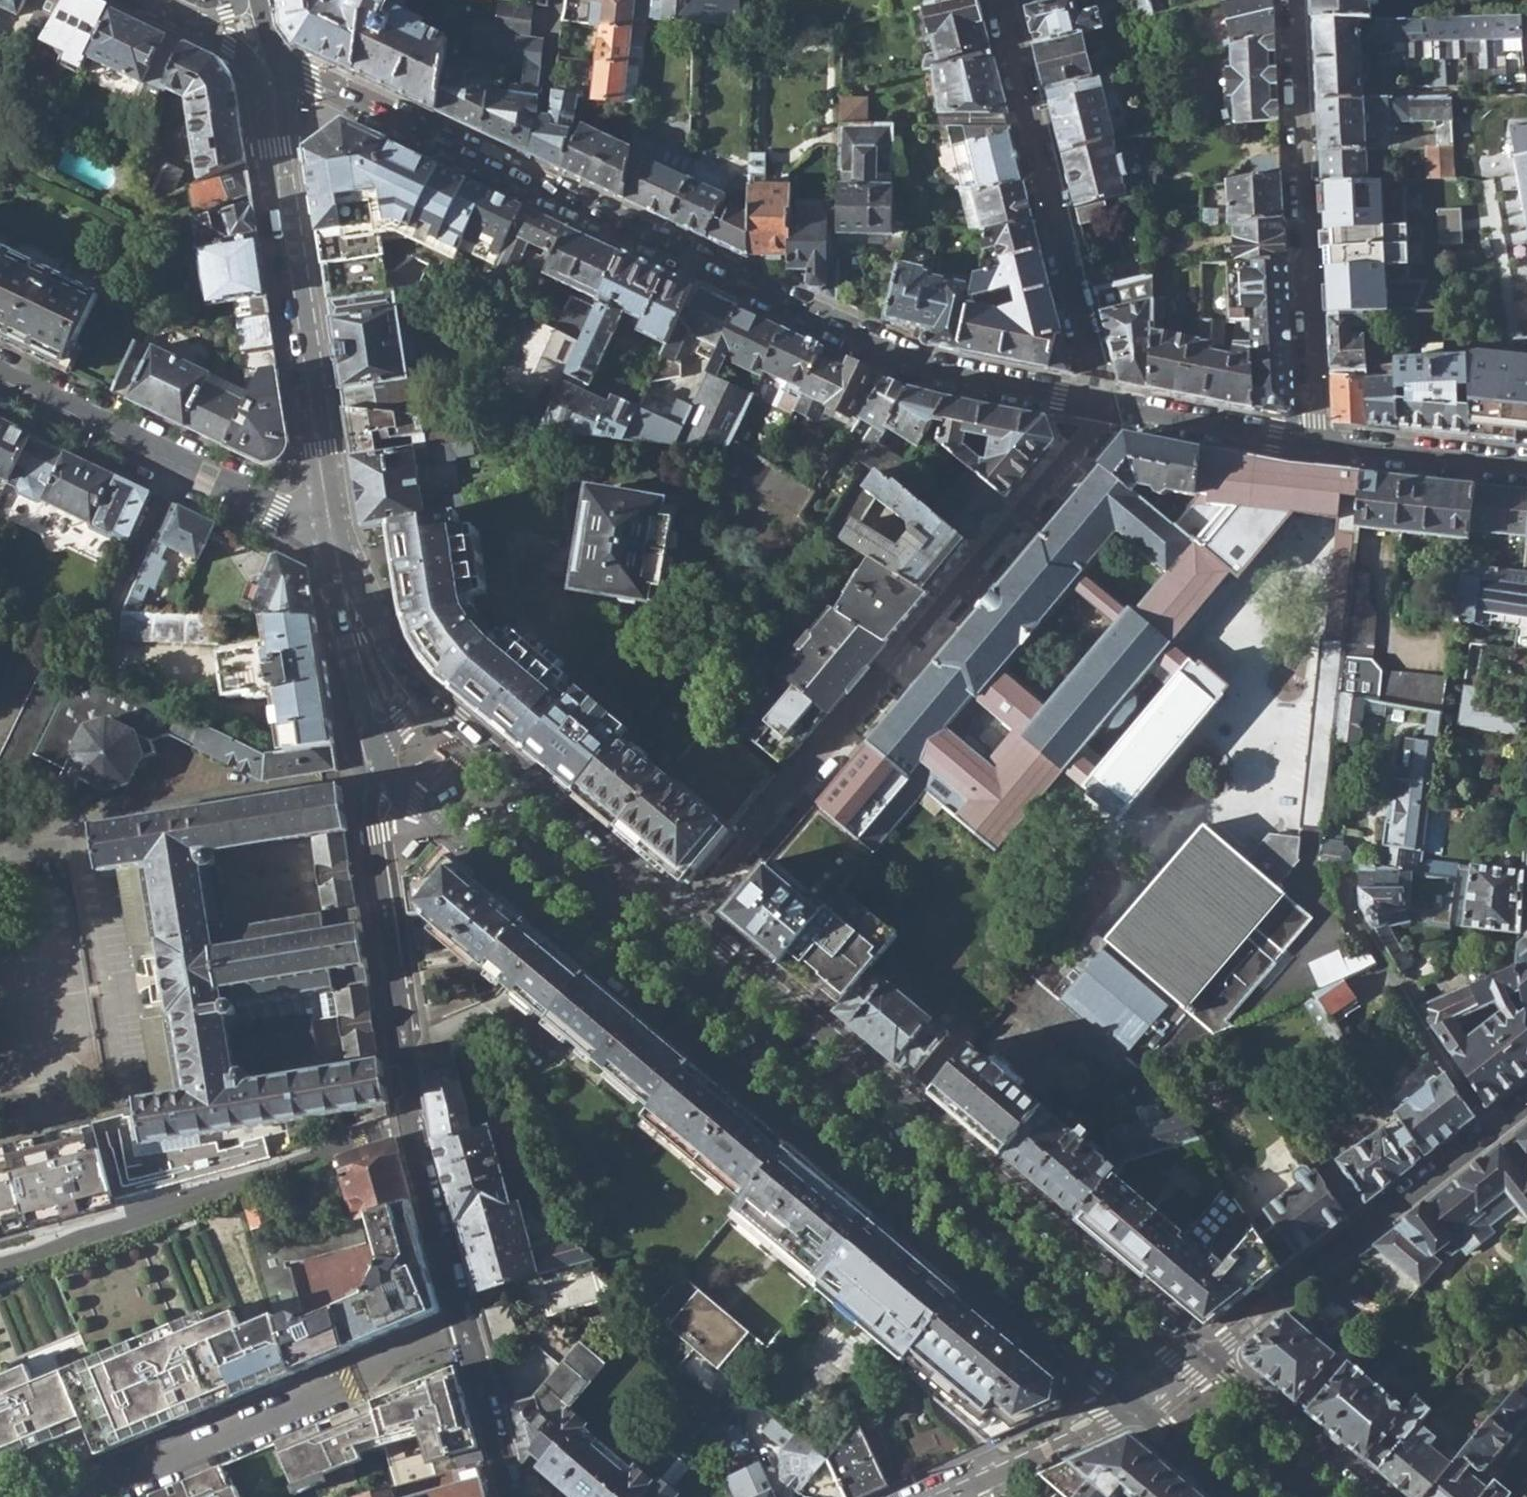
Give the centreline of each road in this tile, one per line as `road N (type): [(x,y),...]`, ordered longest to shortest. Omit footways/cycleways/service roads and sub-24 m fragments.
road 1 (secondary): [(1209,1355),(431,702)]
road 2 (secondary): [(384,768),(1125,1404)]
road 3 (residential): [(1105,408),(911,364),(536,185)]
road 4 (secondary): [(329,522),(266,70)]
road 5 (residential): [(1318,446),(1297,0)]
road 6 (residential): [(0,1260),(408,1126)]
road 7 (residential): [(1001,0),(1105,408)]
road 8 (residential): [(463,1325),(358,1380),(80,1496)]
road 9 (residential): [(1209,1355),(1493,1131)]
road 10 (residential): [(0,377),(277,511),(329,522)]
road 11 (residential): [(384,768),(378,833),(401,983),(408,1126)]
road 12 (residential): [(536,185),(313,83),(266,70)]
road 13 (residential): [(1353,879),(1361,921),(1493,1131)]
road 14 (secondary): [(329,522),(347,642),(384,768)]
road 15 (secondary): [(1379,1496),(1209,1355)]
road 16 (residential): [(1318,446),(1105,408)]
road 17 (residential): [(1526,469),(1318,446)]
road 18 (secondary): [(431,702),(387,646),(329,522)]
road 19 (residential): [(408,1126),(463,1325)]
road 20 (residential): [(536,185),(558,0)]
road 21 (residential): [(967,1487),(1125,1404)]
road 22 (residential): [(463,1325),(511,1496)]
road 23 (secondary): [(1125,1404),(1235,1496)]

